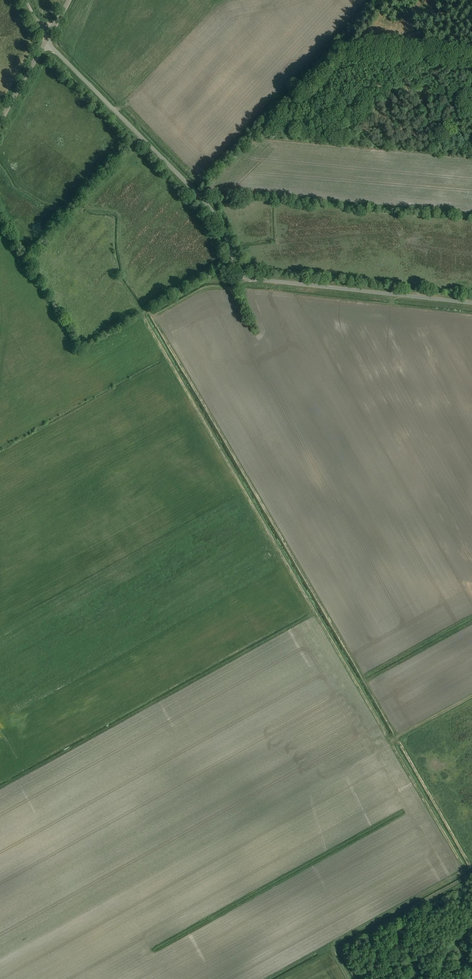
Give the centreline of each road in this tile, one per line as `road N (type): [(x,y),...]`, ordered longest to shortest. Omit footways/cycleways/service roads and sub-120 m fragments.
road 1 (track): [(244,278),(151,314),(471,866)]
road 2 (unclassified): [(471,303),(244,278),(205,202),(45,43)]
road 3 (track): [(356,978),(340,945),(471,875)]
road 4 (track): [(339,46),(471,58)]

